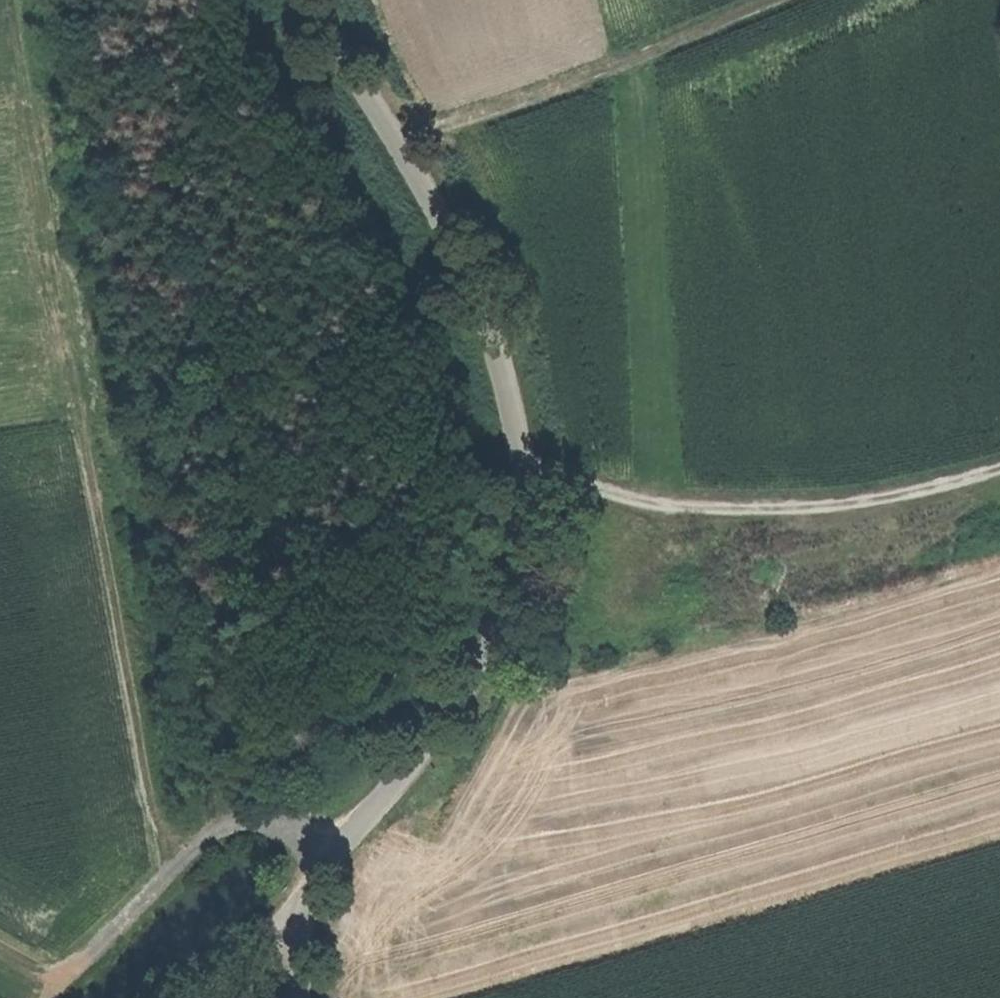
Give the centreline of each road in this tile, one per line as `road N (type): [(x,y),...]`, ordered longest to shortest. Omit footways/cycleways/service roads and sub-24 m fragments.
road 1 (tertiary): [(316,0),(494,336),(534,477),(519,576),(492,651),(470,695),(337,852),(302,925),(301,997)]
road 2 (track): [(190,846),(166,821),(22,0)]
road 3 (track): [(228,825),(65,0)]
road 4 (track): [(534,477),(682,508),(799,511),(999,468)]
road 5 (track): [(764,0),(398,142)]
road 6 (track): [(190,846),(55,997)]
road 7 (track): [(337,852),(262,820),(228,825),(190,846)]
road 8 (track): [(205,997),(266,934),(283,923),(302,925)]

